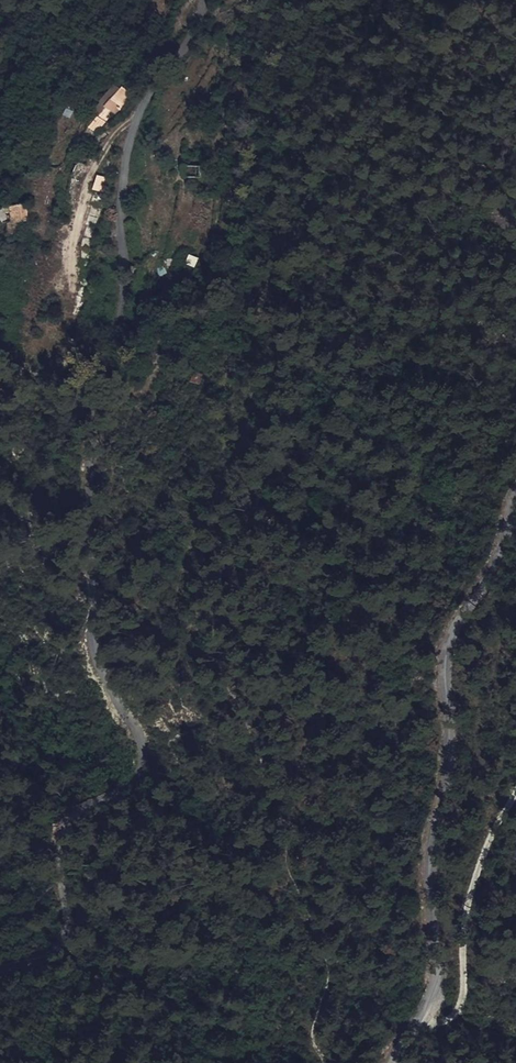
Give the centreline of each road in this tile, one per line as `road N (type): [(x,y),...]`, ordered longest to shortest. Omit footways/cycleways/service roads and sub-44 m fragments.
road 1 (unclassified): [(0,975),(56,957),(74,934),(57,842),(74,818),(139,786),(145,767),(140,729),(110,688),(93,645),(98,427),(124,331),(124,172),(132,134),(208,0)]
road 2 (unclassified): [(396,1062),(424,1018),(439,965),(430,887),(453,749),(453,636),(515,505)]
road 3 (track): [(515,795),(470,890),(464,994),(444,1023),(424,1018)]
road 4 (track): [(137,118),(124,126),(84,191),(71,285)]

